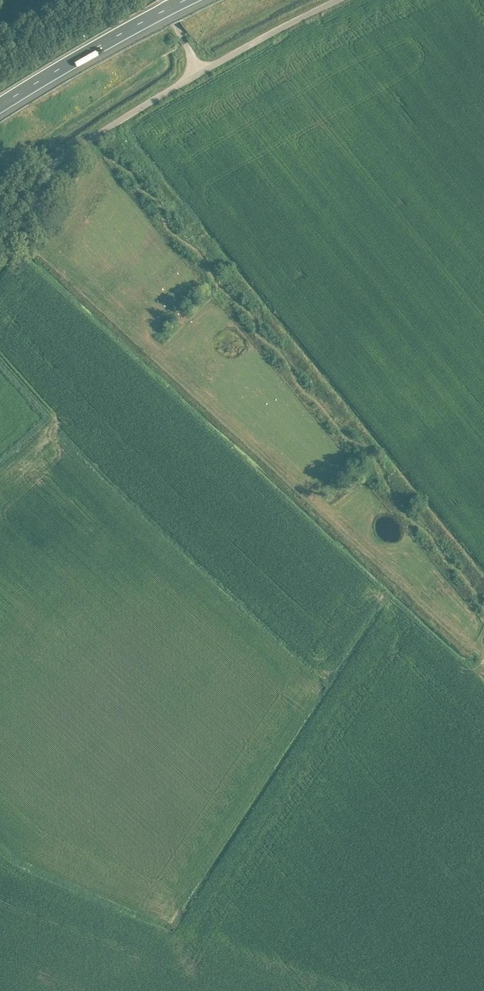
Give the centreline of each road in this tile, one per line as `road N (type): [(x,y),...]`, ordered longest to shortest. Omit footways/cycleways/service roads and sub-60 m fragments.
road 1 (unclassified): [(0,202),(196,75)]
road 2 (motorway): [(0,106),(185,0)]
road 3 (unclassified): [(196,75),(340,0)]

